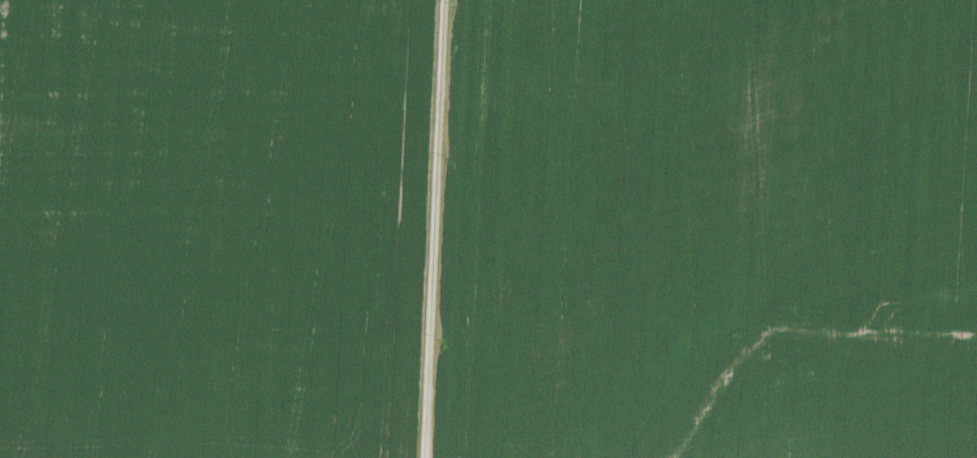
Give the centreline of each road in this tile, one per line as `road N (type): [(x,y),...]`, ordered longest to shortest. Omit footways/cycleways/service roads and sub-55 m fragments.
road 1 (residential): [(426,457),(446,0)]

